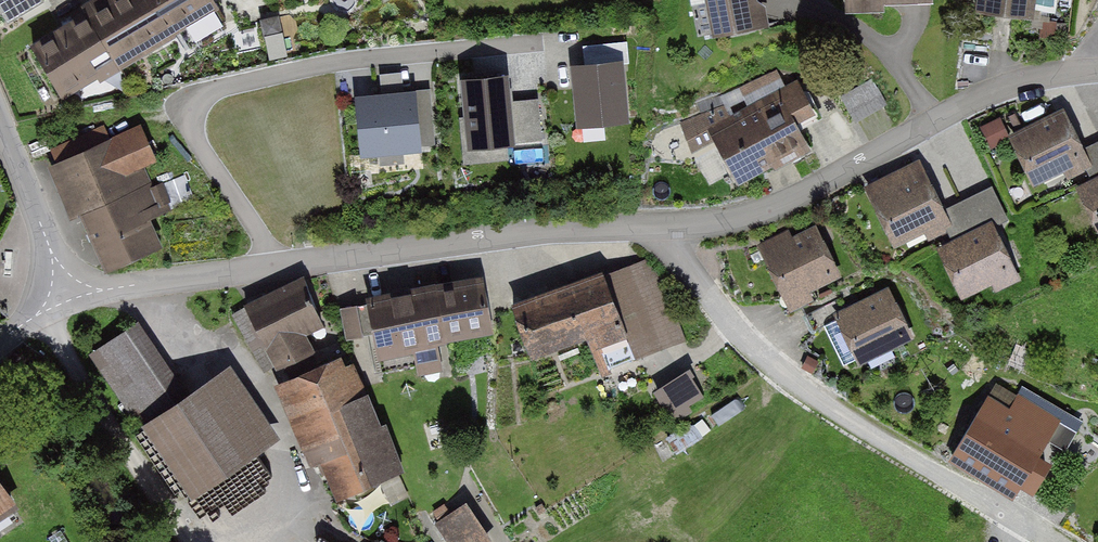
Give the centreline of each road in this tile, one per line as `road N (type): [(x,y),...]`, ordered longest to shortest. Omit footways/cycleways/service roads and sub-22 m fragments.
road 1 (residential): [(66,287),(107,289),(531,231),(669,227)]
road 2 (residential): [(1051,541),(778,377),(672,245),(669,227)]
road 3 (residential): [(669,227),(757,213),(1010,86),(1097,70)]
road 4 (track): [(42,311),(192,541)]
road 5 (residential): [(66,287),(0,126)]

